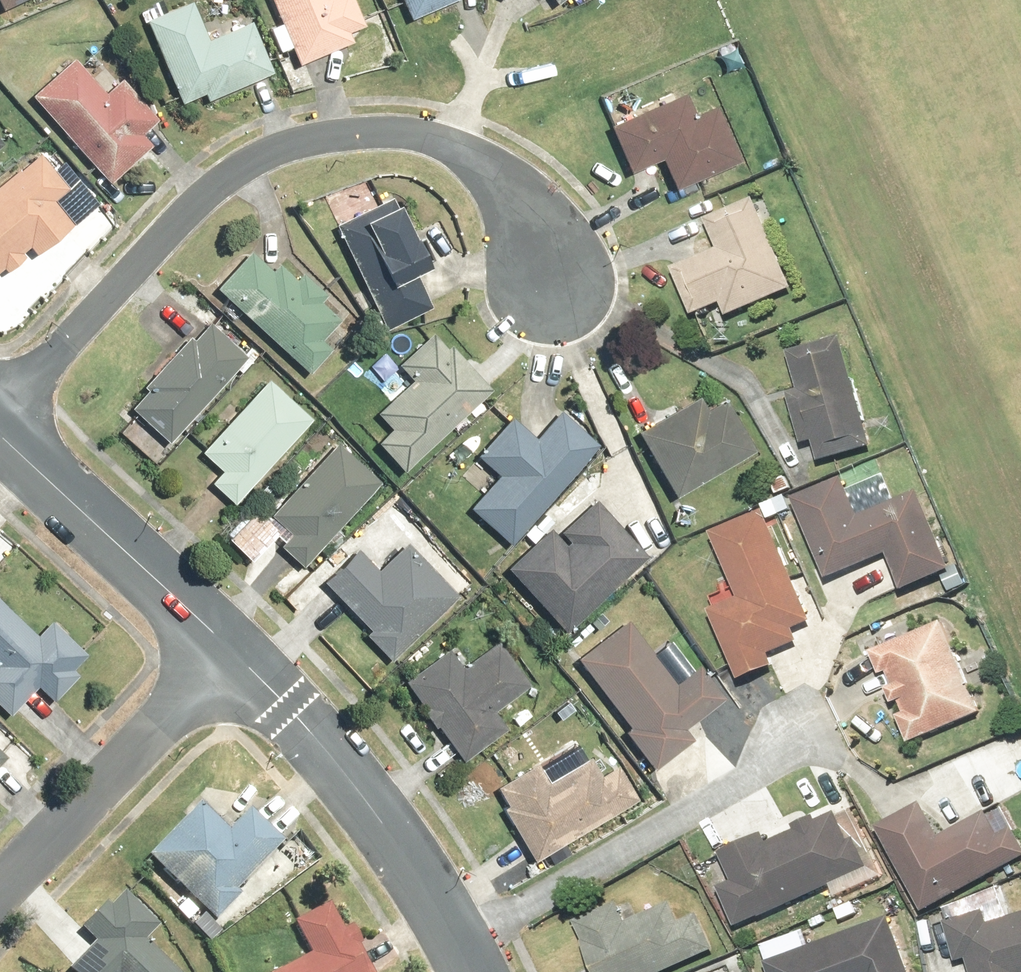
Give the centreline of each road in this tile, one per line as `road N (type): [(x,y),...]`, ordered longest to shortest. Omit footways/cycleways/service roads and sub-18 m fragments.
road 1 (residential): [(0,416),(230,172),(290,147),(357,133),(445,141),(488,174),(556,288)]
road 2 (residential): [(235,649),(342,770),(429,888),(474,971)]
road 3 (residential): [(0,895),(235,649)]
road 4 (residential): [(0,427),(235,649)]

